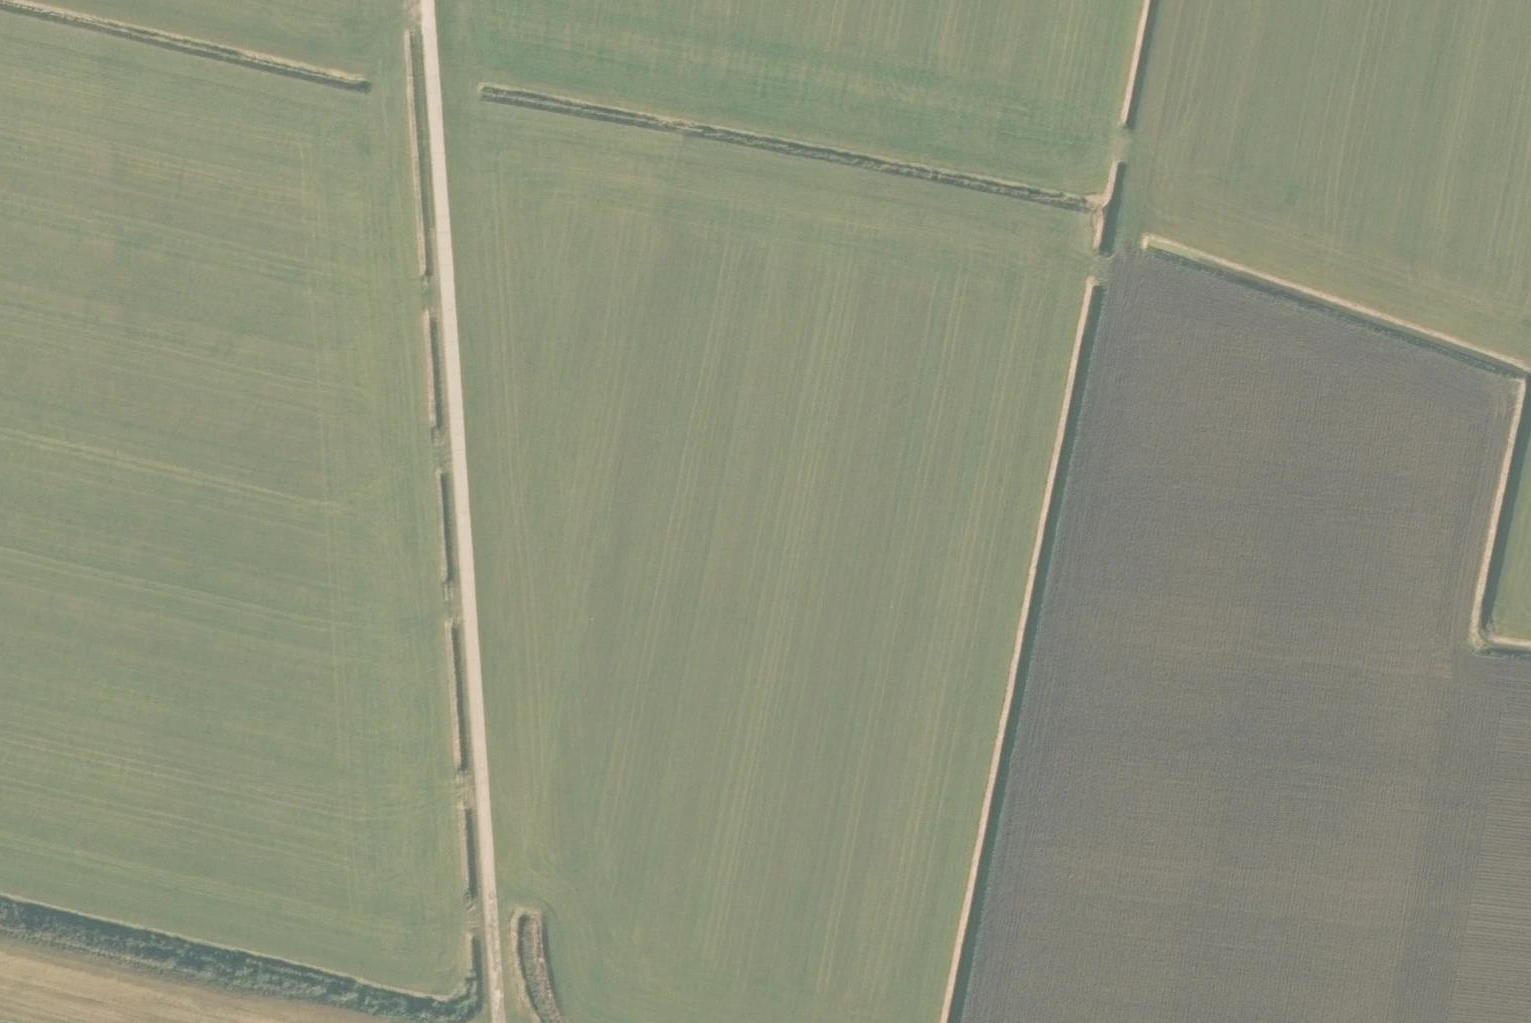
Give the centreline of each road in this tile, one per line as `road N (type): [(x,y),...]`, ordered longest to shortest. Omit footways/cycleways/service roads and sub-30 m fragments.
road 1 (track): [(424,0),(500,1022)]

